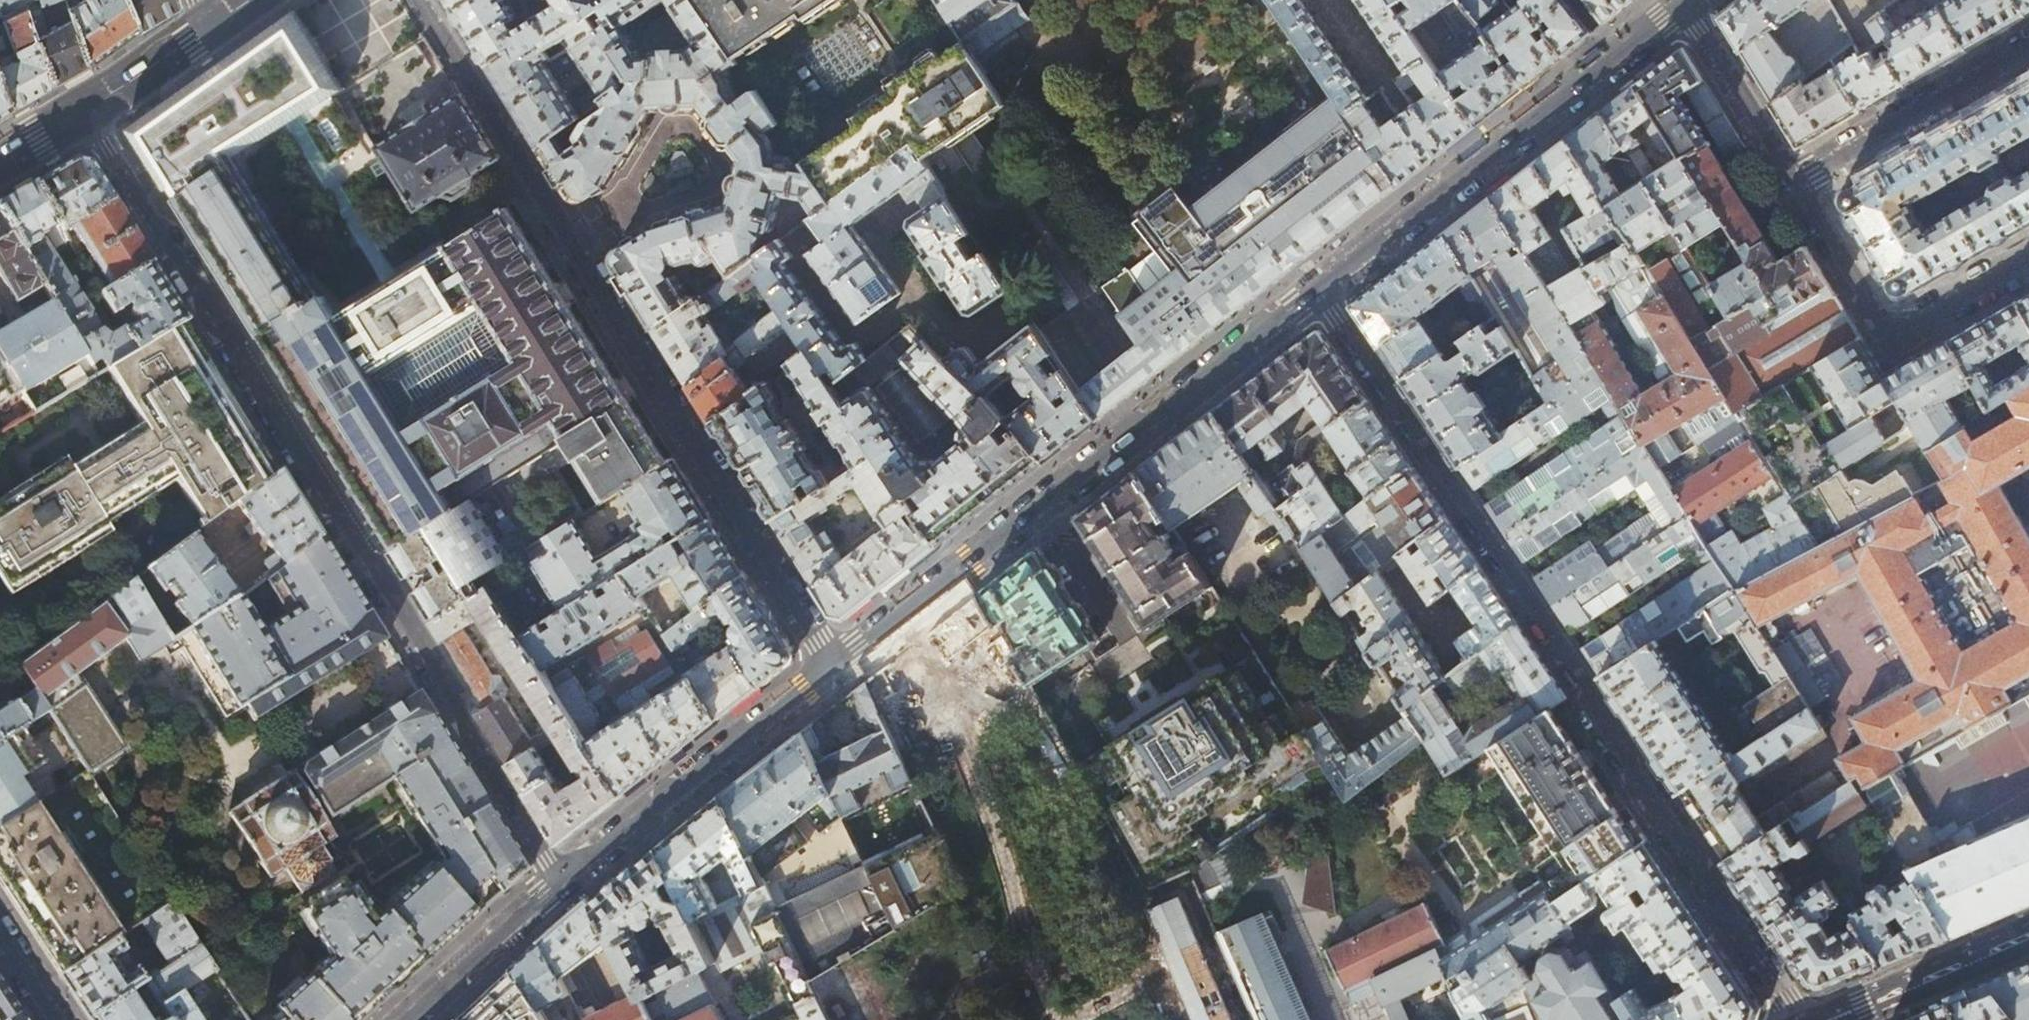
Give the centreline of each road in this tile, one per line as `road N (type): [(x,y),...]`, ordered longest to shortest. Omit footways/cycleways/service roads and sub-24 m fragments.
road 1 (residential): [(559,880),(83,109)]
road 2 (residential): [(1320,289),(1797,1019)]
road 3 (residential): [(420,0),(833,666)]
road 4 (residential): [(1320,289),(833,666)]
road 5 (residential): [(1684,4),(1320,289)]
road 6 (residential): [(833,666),(559,880)]
road 7 (residential): [(1794,182),(1887,338),(2028,257)]
road 8 (residential): [(1794,182),(2028,48)]
road 9 (residential): [(1684,4),(1794,182)]
road 10 (residential): [(559,880),(406,1019)]
road 11 (secondary): [(1864,1019),(2028,947)]
road 12 (secondary): [(202,27),(83,109)]

